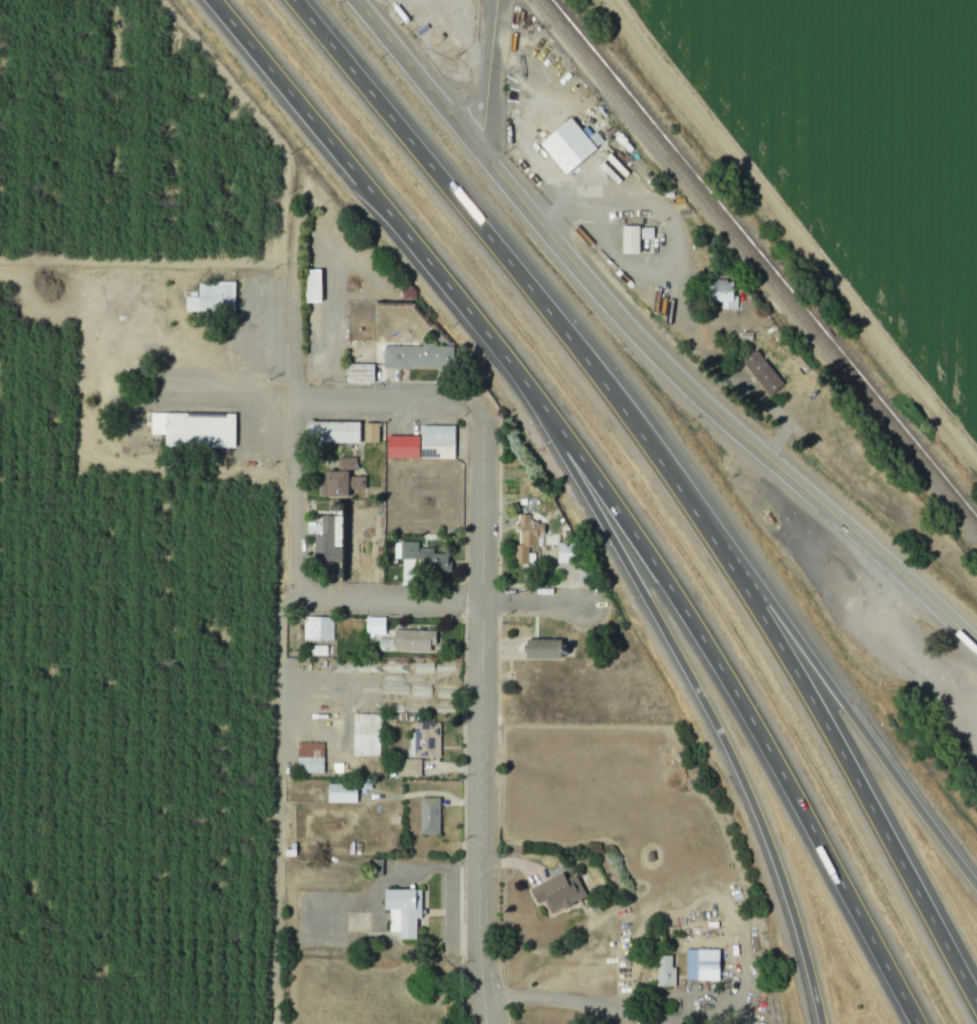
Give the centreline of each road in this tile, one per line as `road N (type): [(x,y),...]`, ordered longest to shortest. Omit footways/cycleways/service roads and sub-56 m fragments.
road 1 (motorway): [(218,0),(634,524),(736,690),(919,1023)]
road 2 (motorway): [(976,995),(719,543),(530,284),(296,0)]
road 3 (tertiary): [(976,648),(659,366),(350,0)]
road 4 (motorway): [(540,405),(763,815),(826,1023)]
road 5 (residential): [(492,1023),(491,434),(483,411)]
road 6 (motorway): [(976,877),(707,497),(658,460)]
road 7 (residential): [(304,586),(320,595),(582,606)]
road 8 (residential): [(304,586),(296,321)]
road 9 (residential): [(300,398),(483,411)]
road 10 (residential): [(494,0),(476,151)]

